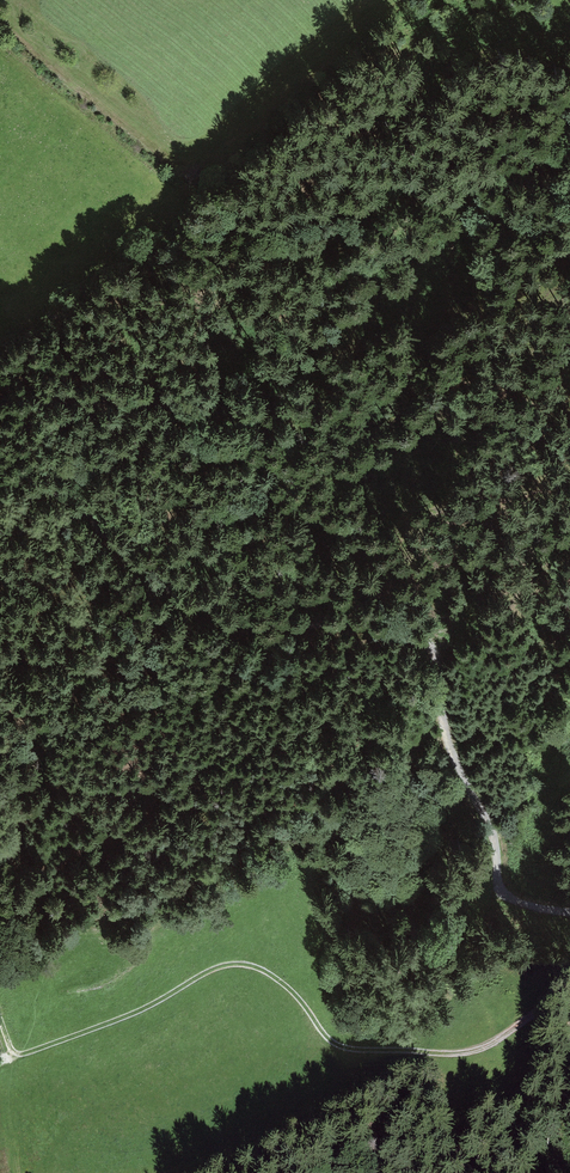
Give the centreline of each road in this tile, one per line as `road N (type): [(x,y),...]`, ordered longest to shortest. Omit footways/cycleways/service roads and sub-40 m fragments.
road 1 (track): [(569,911),(521,902),(498,886),(494,836),(453,755),(431,642),(378,620),(269,623),(219,612),(179,594),(61,492),(0,479)]
road 2 (track): [(569,979),(508,1033),(464,1053),(343,1049),(263,969),(232,963),(156,1003),(4,1059)]

